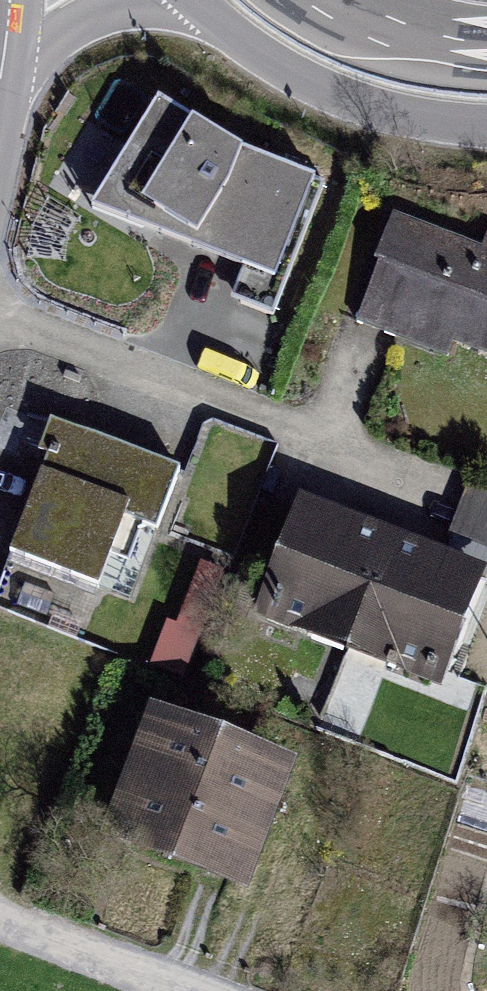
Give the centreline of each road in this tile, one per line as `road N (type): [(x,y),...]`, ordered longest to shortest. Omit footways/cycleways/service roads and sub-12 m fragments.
road 1 (motorway): [(203,6),(263,56),(350,100),(486,125)]
road 2 (motorway): [(0,92),(82,21),(138,6),(203,6)]
road 3 (motorway): [(486,44),(420,34),(330,0)]

